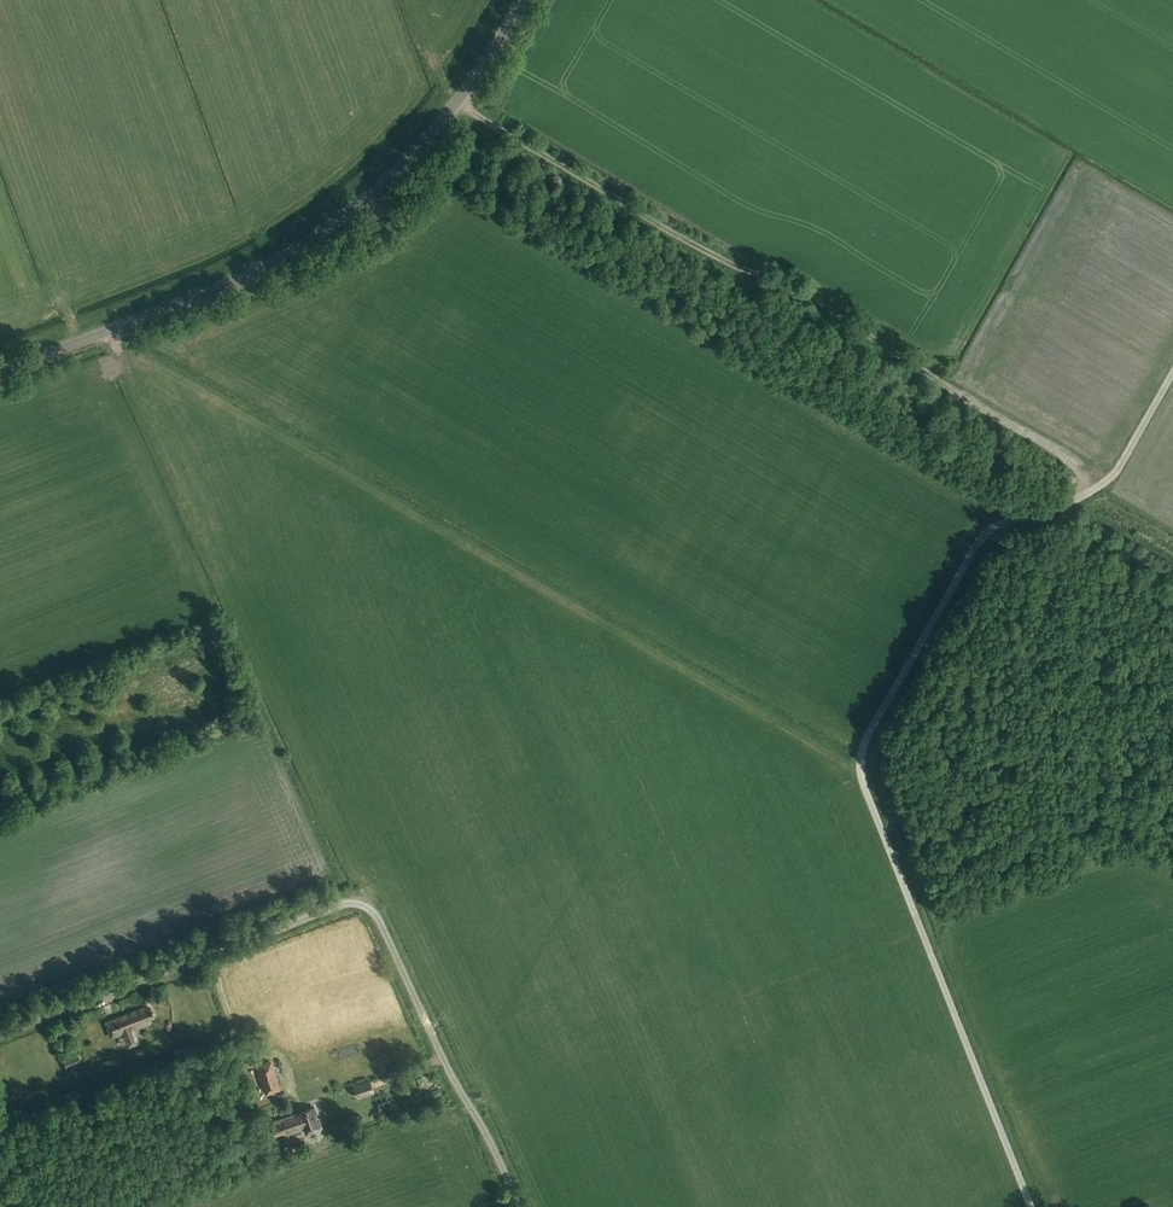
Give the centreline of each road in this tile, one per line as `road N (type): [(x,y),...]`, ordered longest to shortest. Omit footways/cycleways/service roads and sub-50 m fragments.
road 1 (track): [(1031,1206),(864,782),(864,747),(981,539),(1105,484),(1172,373)]
road 2 (track): [(1105,484),(786,278),(732,261),(461,100)]
road 3 (tertiary): [(0,373),(239,283),(316,240),(446,120),(525,0)]
road 4 (unclassified): [(0,1036),(217,953)]

